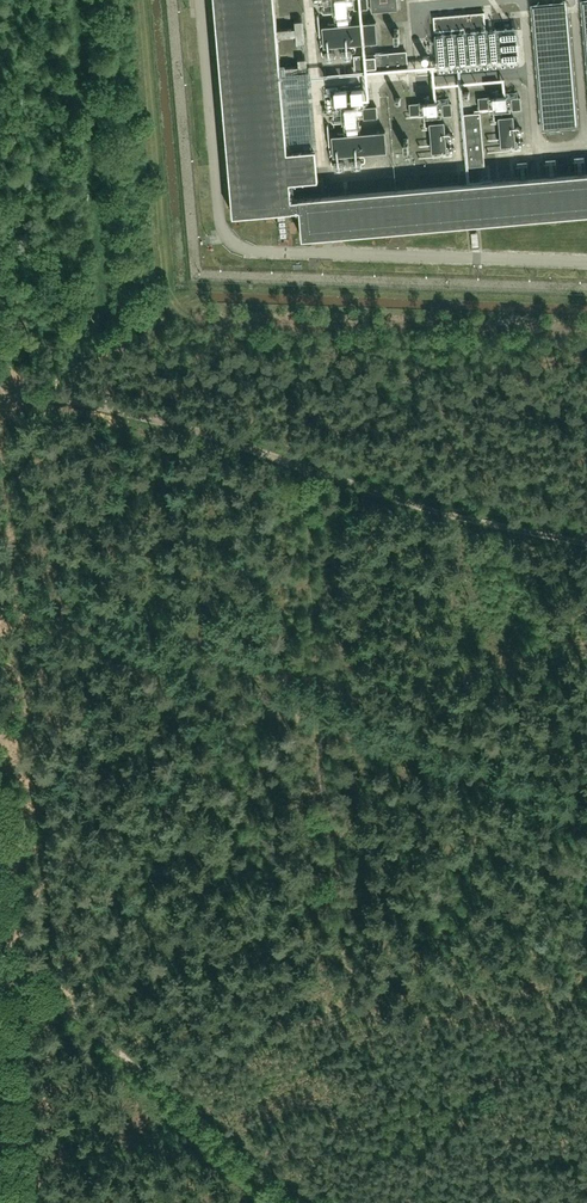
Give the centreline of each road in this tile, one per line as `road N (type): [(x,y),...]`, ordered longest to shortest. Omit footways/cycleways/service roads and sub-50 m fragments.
road 1 (track): [(303,470),(350,1021),(220,1058),(137,1070)]
road 2 (track): [(0,377),(439,512),(586,550)]
road 3 (track): [(0,958),(289,1202)]
road 4 (unclassified): [(25,1202),(0,956)]

